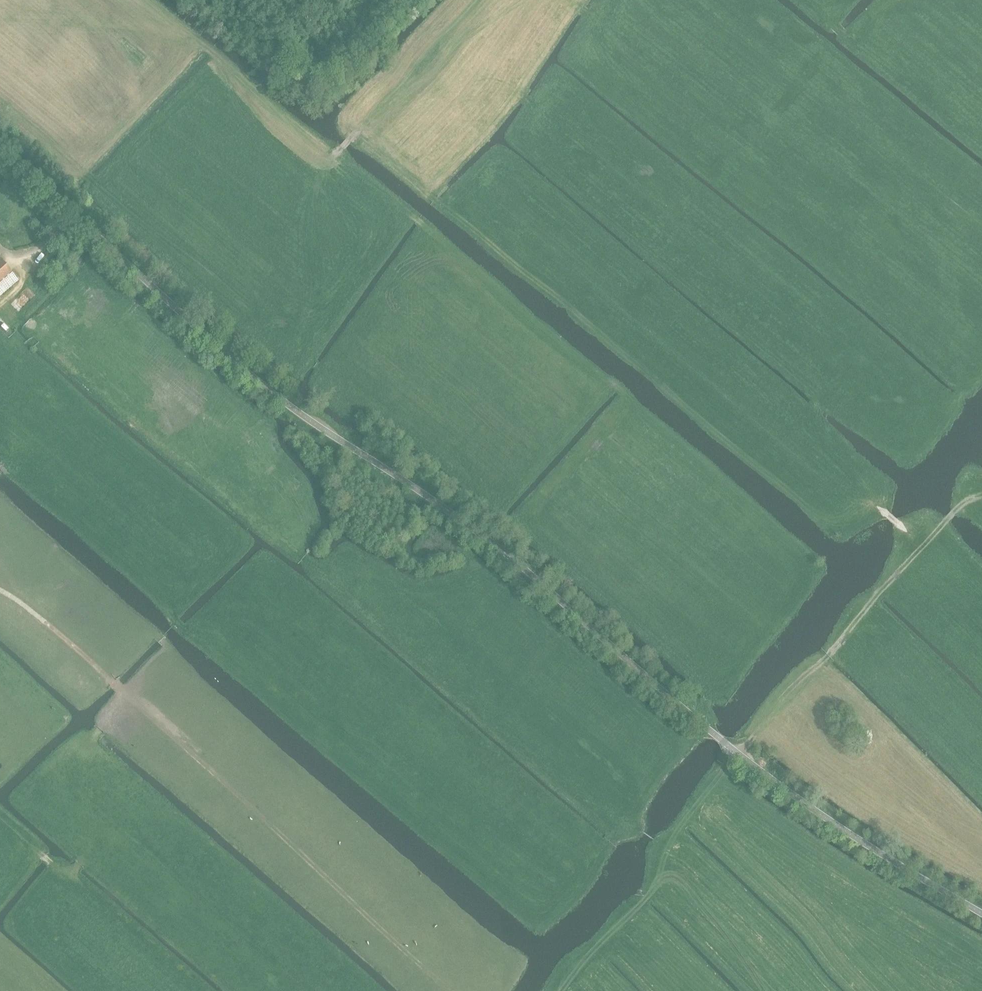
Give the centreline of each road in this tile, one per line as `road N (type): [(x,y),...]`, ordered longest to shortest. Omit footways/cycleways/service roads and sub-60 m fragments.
road 1 (track): [(452,990),(45,622),(0,592)]
road 2 (track): [(735,751),(956,509),(981,496)]
road 3 (track): [(735,751),(679,828),(644,899),(563,990)]

